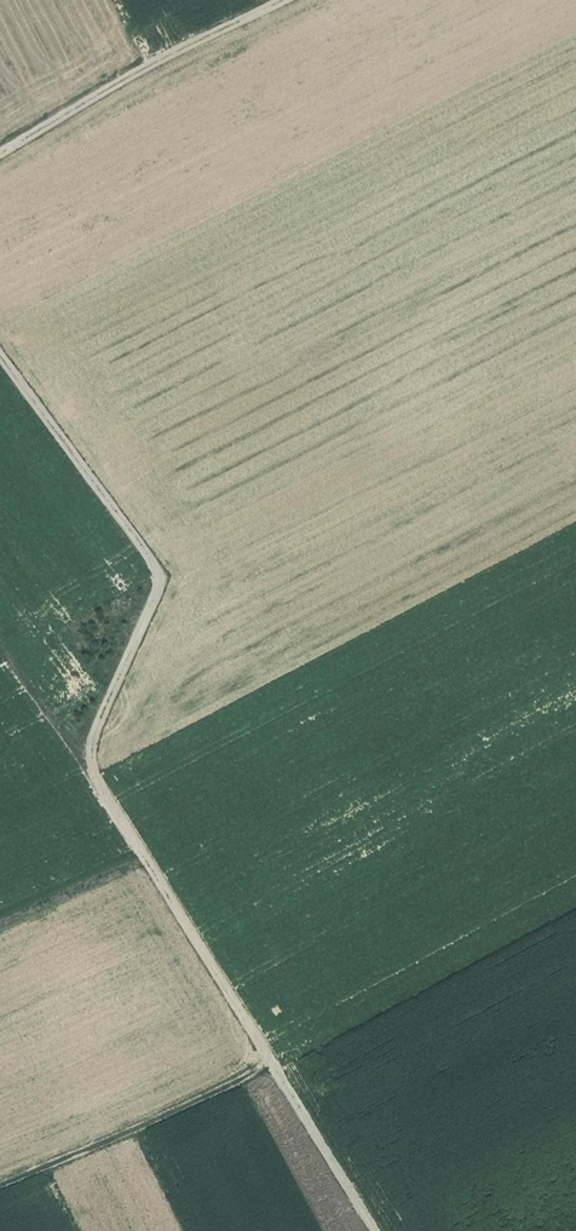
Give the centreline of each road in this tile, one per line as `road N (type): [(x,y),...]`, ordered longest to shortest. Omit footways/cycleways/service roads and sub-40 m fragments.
road 1 (track): [(375,1230),(88,764),(134,645)]
road 2 (track): [(0,354),(162,575),(134,645)]
road 3 (track): [(0,1186),(271,1065)]
road 4 (track): [(160,60),(0,154)]
road 5 (track): [(0,644),(88,764)]
road 6 (track): [(160,60),(286,0)]

